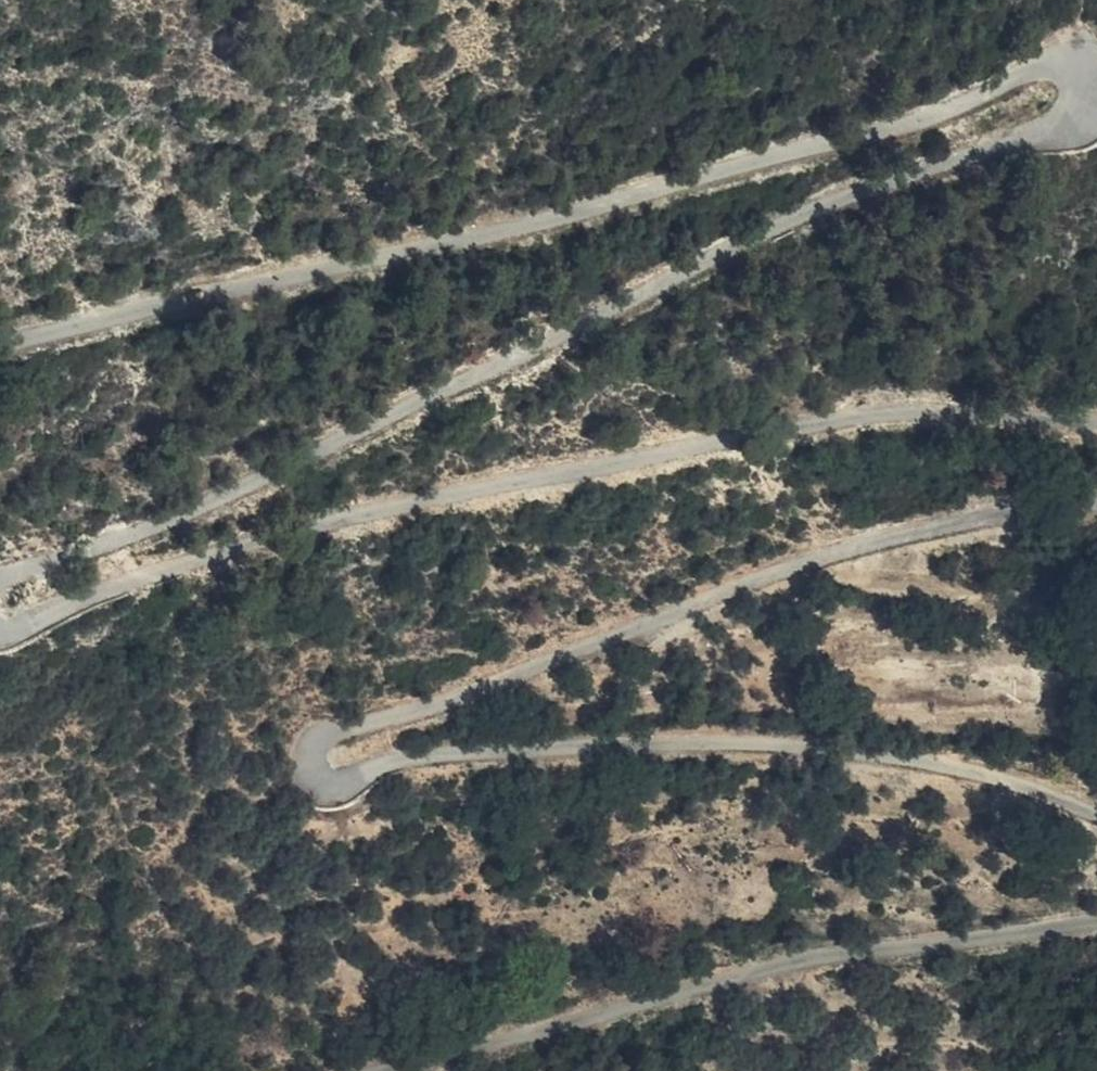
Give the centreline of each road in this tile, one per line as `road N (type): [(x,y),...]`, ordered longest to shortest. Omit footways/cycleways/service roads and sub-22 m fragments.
road 1 (unclassified): [(0,358),(900,129),(1055,63),(1089,76),(1096,105),(1071,128),(845,199),(186,518),(0,583)]
road 2 (unclassified): [(1096,503),(995,513),(865,542),(428,708),(326,735),(311,766),(329,786),(399,758),(649,741),(916,757),(1096,819)]
road 3 (unclassified): [(0,636),(177,567),(423,503),(702,446),(850,418),(1096,426)]
road 4 (unclassified): [(1096,926),(886,954),(386,1070)]

